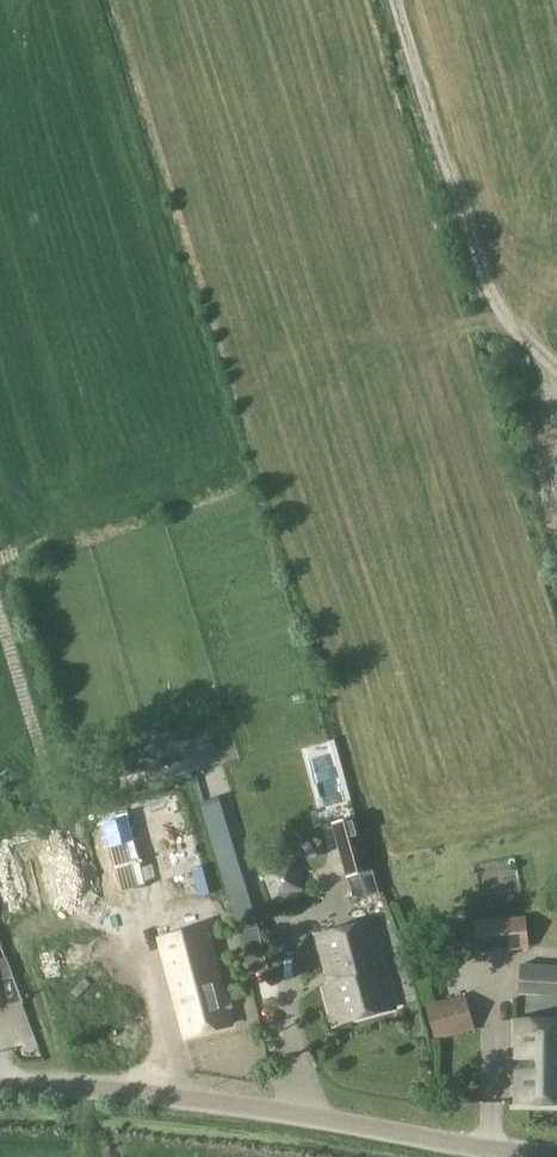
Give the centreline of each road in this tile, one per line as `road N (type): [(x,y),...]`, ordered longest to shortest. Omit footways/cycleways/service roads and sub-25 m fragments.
road 1 (unclassified): [(556,1155),(236,1104),(0,1086)]
road 2 (track): [(398,0),(491,300),(556,369)]

